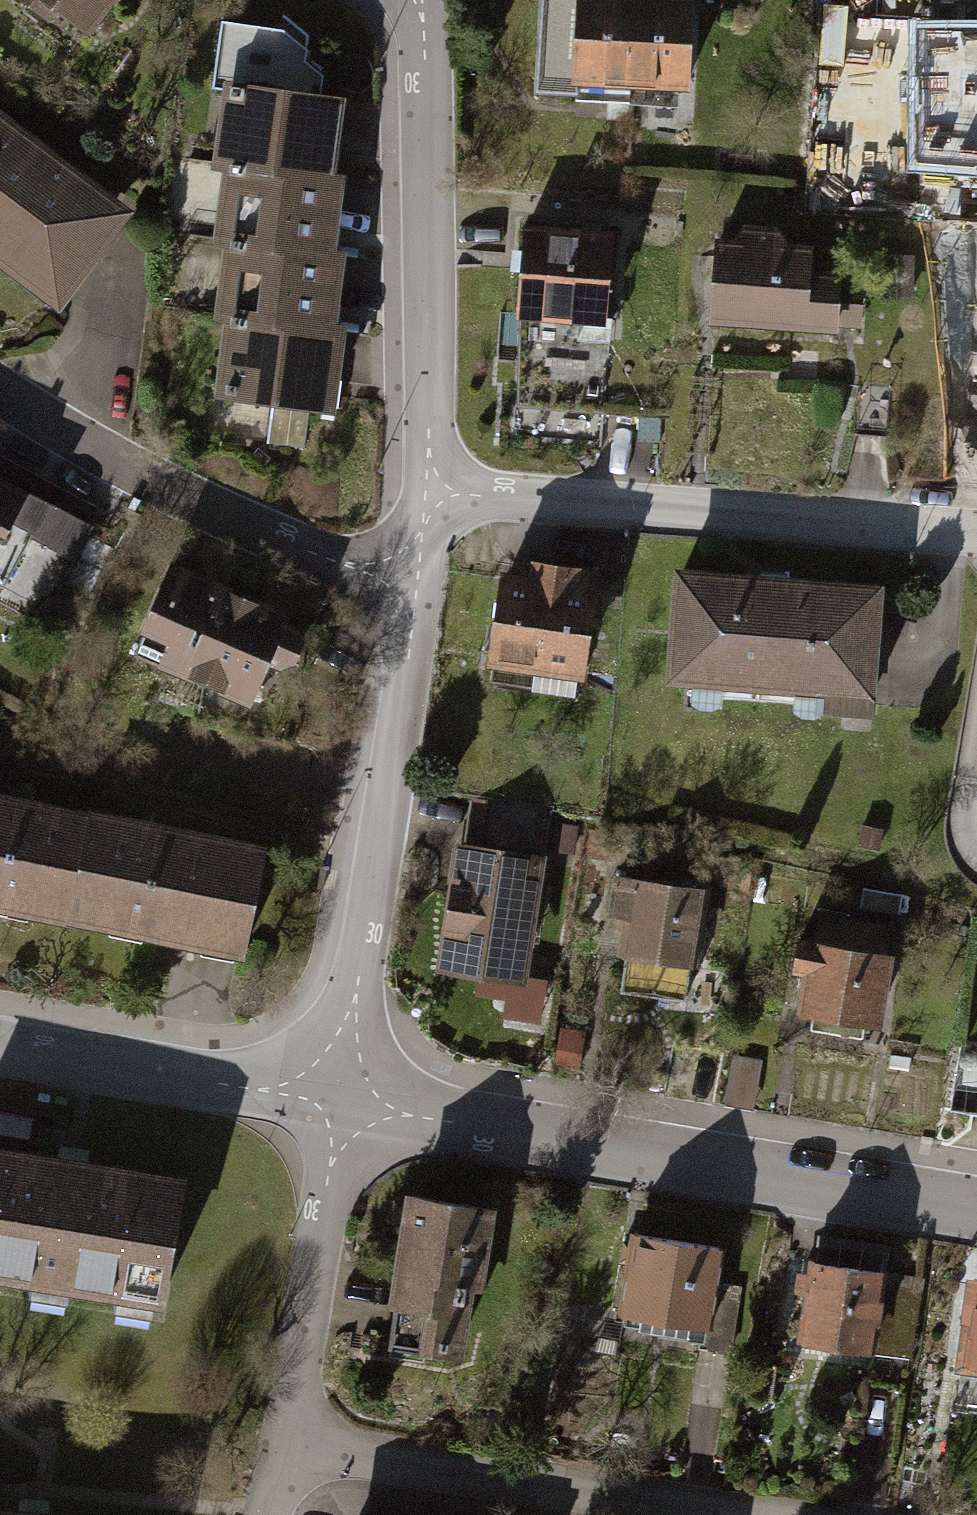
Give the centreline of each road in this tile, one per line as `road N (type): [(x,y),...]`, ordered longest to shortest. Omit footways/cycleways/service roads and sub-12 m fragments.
road 1 (residential): [(976,1206),(341,1101)]
road 2 (residential): [(436,488),(976,529)]
road 3 (residential): [(423,597),(341,1101)]
road 4 (residential): [(430,0),(436,488)]
road 5 (residential): [(0,385),(75,438),(423,597)]
road 6 (residential): [(289,1452),(700,1514)]
road 7 (residential): [(341,1101),(289,1452)]
road 8 (residential): [(341,1101),(0,1048)]

